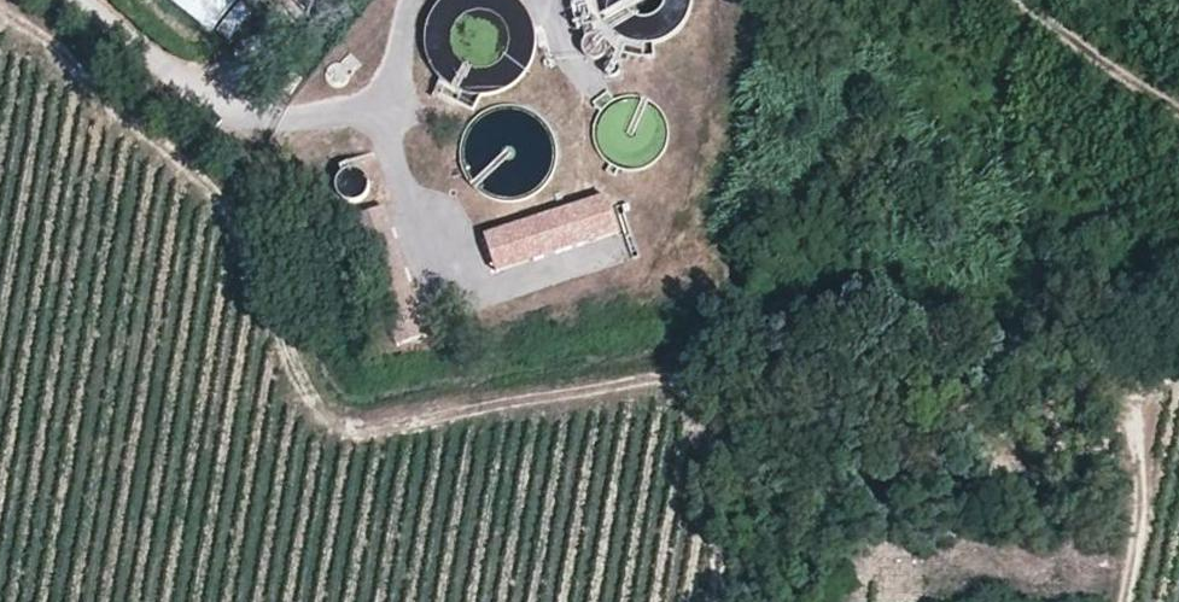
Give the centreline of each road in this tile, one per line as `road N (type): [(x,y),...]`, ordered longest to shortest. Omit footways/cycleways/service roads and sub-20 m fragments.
road 1 (track): [(0,8),(150,133),(228,215),(255,261),(296,381),(338,419),(657,384),(688,398),(708,445),(725,601)]
road 2 (track): [(1020,0),(1178,113)]
road 3 (track): [(1119,601),(1147,432)]
road 4 (track): [(211,99),(287,0)]

